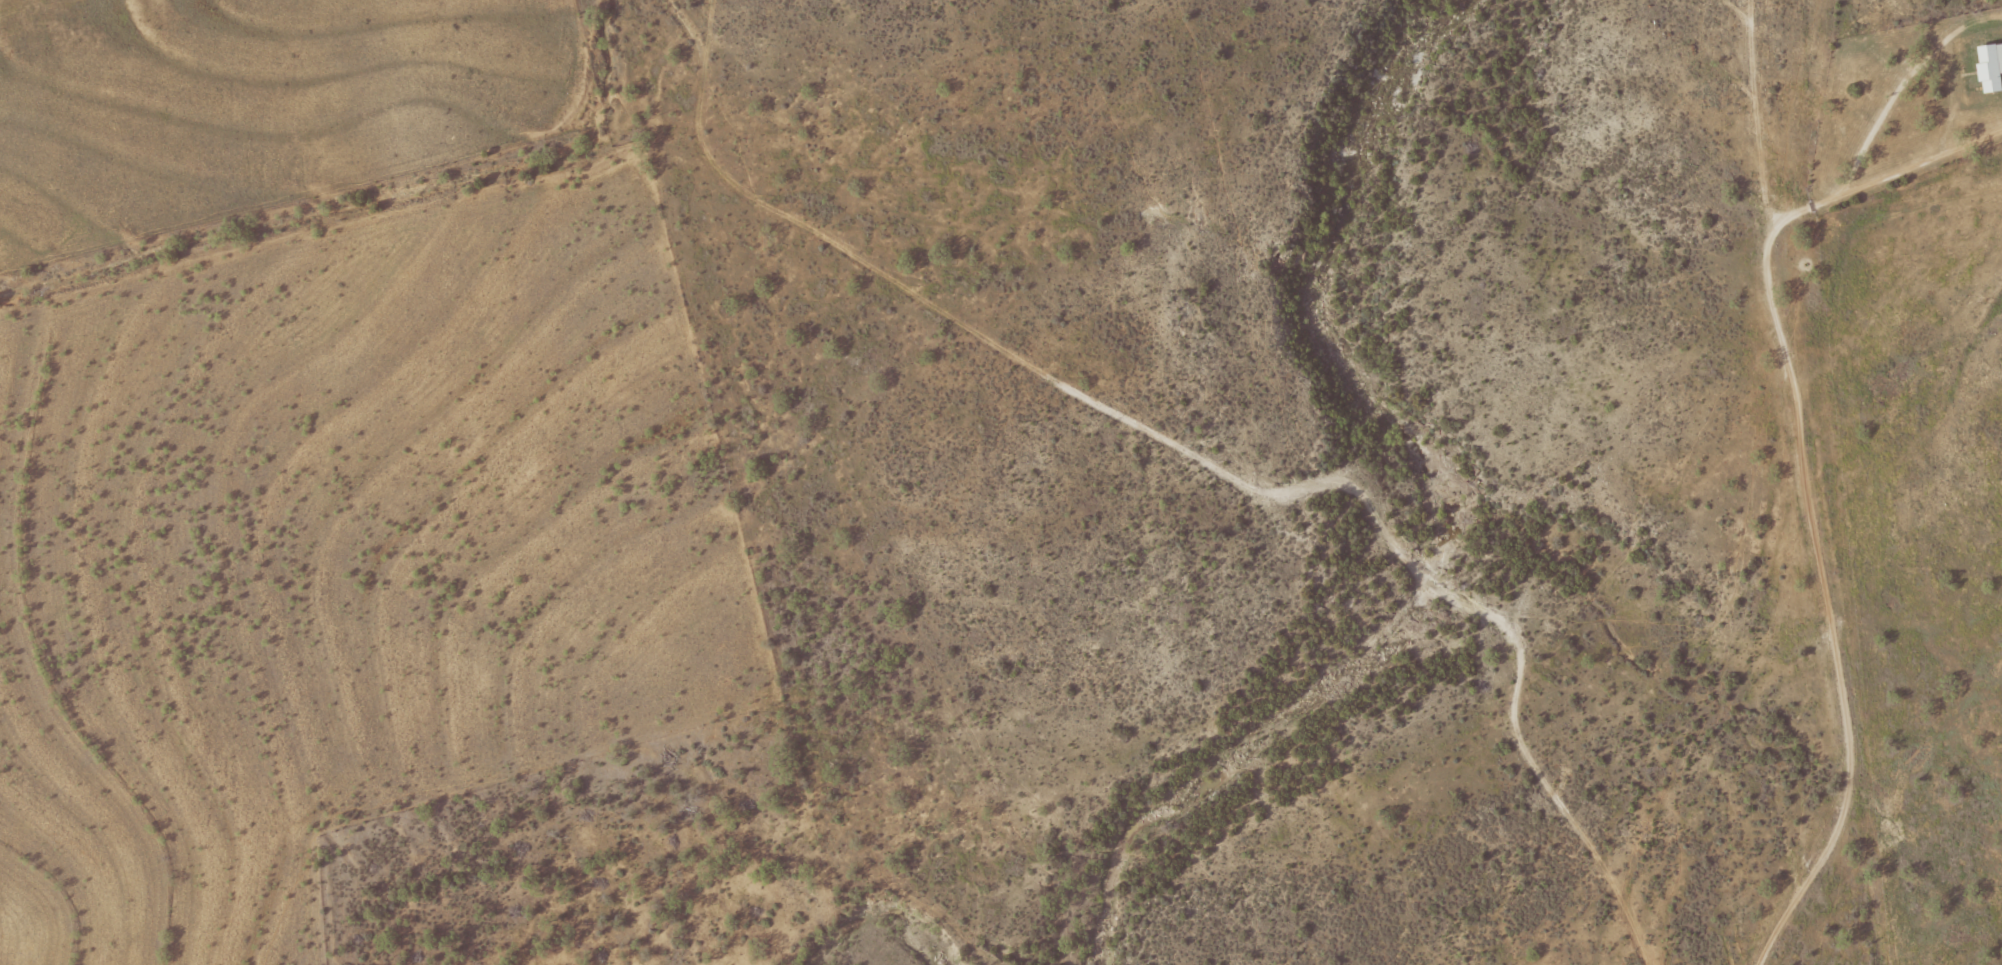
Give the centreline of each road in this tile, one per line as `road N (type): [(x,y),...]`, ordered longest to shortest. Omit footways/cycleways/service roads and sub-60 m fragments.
road 1 (residential): [(1748,964),(1804,788),(1809,635),(1733,0)]
road 2 (residential): [(2001,128),(1798,209),(1758,214)]

